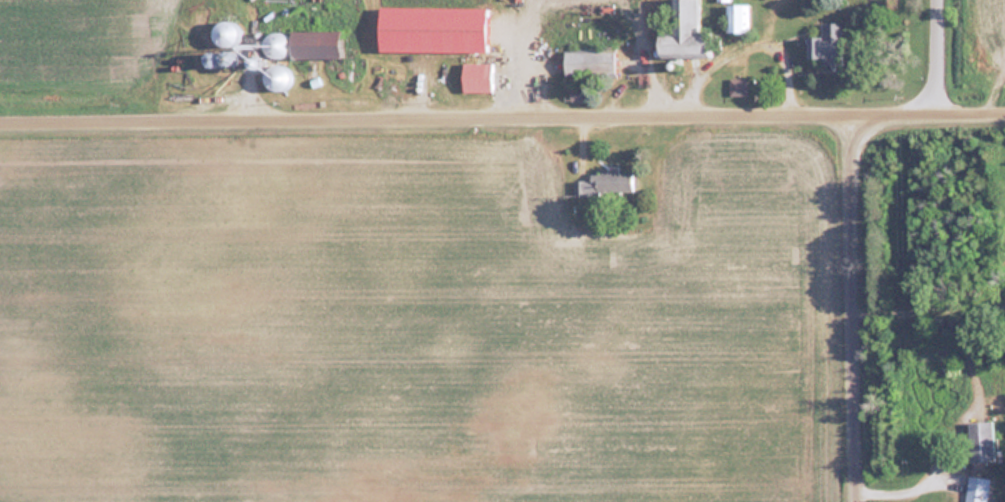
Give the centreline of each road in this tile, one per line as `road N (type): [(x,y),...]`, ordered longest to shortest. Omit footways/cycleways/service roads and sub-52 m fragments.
road 1 (residential): [(0,125),(1004,116)]
road 2 (residential): [(854,501),(856,118)]

